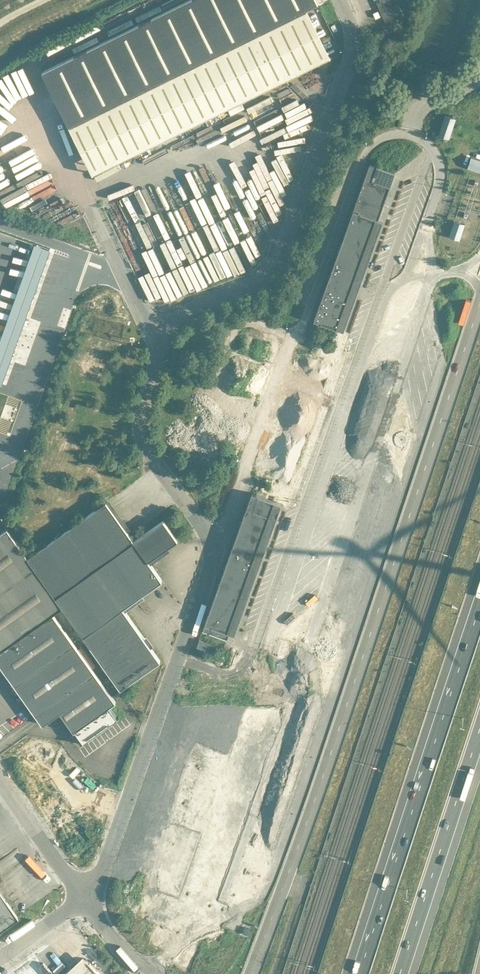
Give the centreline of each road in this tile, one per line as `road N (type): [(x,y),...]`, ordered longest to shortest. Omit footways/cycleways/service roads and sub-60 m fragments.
road 1 (tertiary): [(479,298),(248,973)]
road 2 (unclassified): [(86,898),(98,882),(211,561),(203,528),(141,437),(162,351)]
road 3 (unclassified): [(162,351),(194,308),(261,282),(274,268),(350,61),(351,24),(340,0)]
road 4 (motorway): [(479,588),(357,973)]
road 5 (motorway): [(402,973),(479,738)]
road 6 (unclassified): [(162,351),(93,211)]
road 7 (unclassified): [(86,898),(0,778)]

